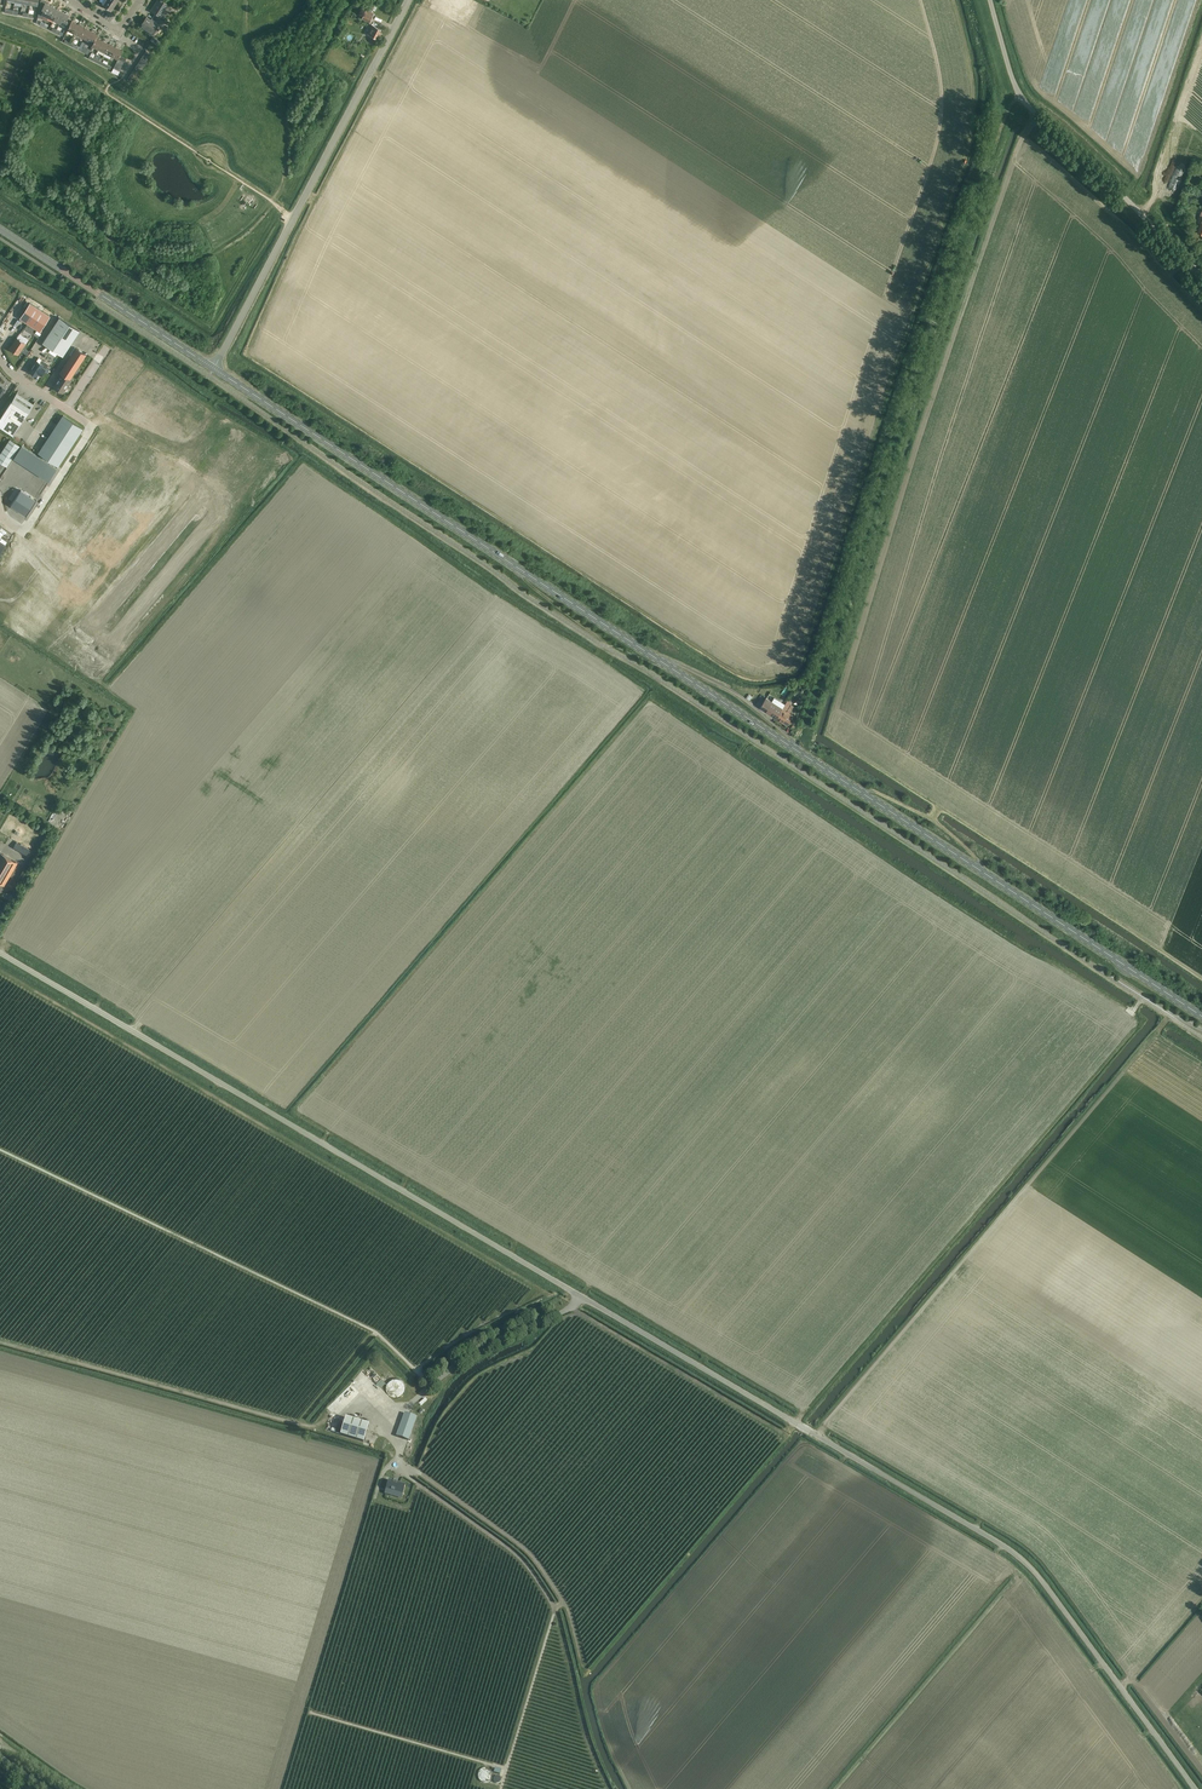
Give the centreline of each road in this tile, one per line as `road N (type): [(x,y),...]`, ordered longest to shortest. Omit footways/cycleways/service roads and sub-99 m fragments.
road 1 (secondary): [(1201,1016),(214,368)]
road 2 (unclassified): [(1196,1788),(1034,1568),(579,1297)]
road 3 (unclassified): [(579,1297),(0,953)]
road 4 (unclassified): [(214,368),(409,0)]
road 5 (unclassified): [(1201,280),(1023,100),(990,0)]
road 6 (residential): [(0,354),(11,374),(91,426),(22,532),(0,511)]
road 7 (track): [(421,1474),(531,1554),(567,1608),(586,1674)]
road 8 (secondary): [(214,368),(0,229)]
road 9 (unclassified): [(579,1297),(469,1356),(402,1412)]
road 10 (track): [(416,1483),(517,1554),(554,1614)]
road 11 (track): [(1057,967),(1130,1014),(1144,999),(1201,1031)]

